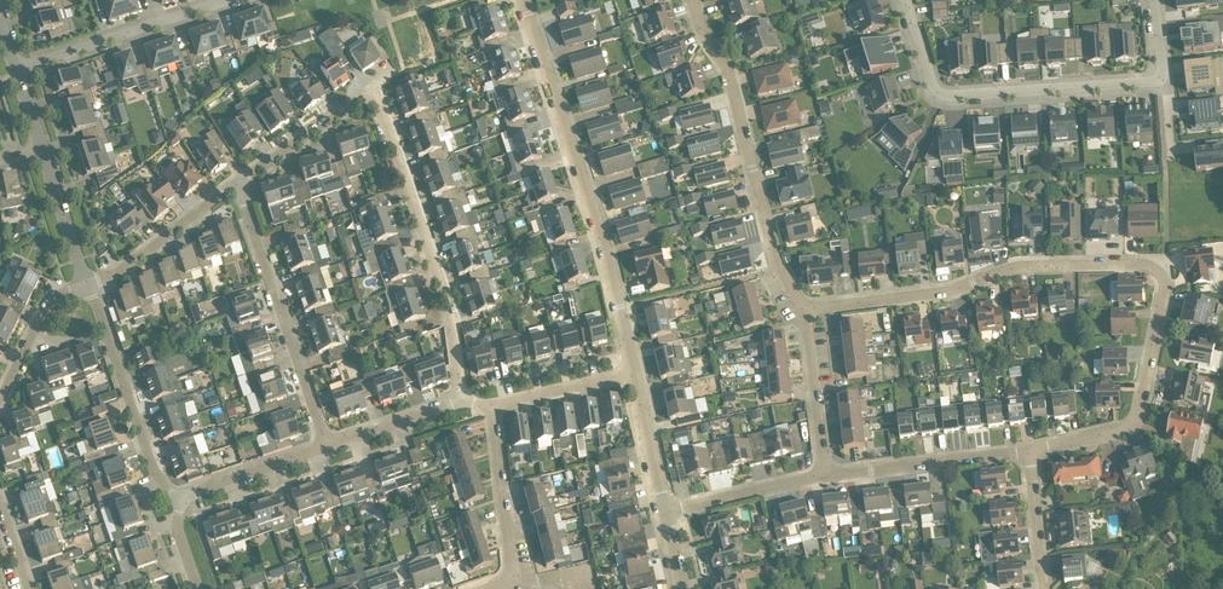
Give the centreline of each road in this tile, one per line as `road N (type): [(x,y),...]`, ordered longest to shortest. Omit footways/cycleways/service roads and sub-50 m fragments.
road 1 (residential): [(1029,453),(1126,428),(1137,417),(1165,289),(1154,268),(1032,264),(950,292),(803,310)]
road 2 (residential): [(634,374),(610,259),(525,0)]
road 3 (residential): [(694,0),(731,81),(777,266),(803,310)]
road 4 (residential): [(463,400),(454,323),(382,108),(362,99)]
road 5 (residential): [(1162,77),(941,95),(905,0)]
road 6 (residential): [(327,445),(236,185)]
road 7 (residential): [(180,501),(155,470),(88,288)]
road 8 (residential): [(17,71),(237,0)]
road 9 (residential): [(825,476),(1029,453)]
road 10 (residential): [(479,588),(511,569),(490,407)]
road 11 (residential): [(88,288),(236,185)]
road 12 (residential): [(825,476),(803,310)]
road 13 (residential): [(667,511),(825,476)]
road 14 (residential): [(180,501),(327,445)]
road 15 (residential): [(236,185),(362,99)]
road 16 (residential): [(0,403),(44,312),(88,288)]
road 17 (residential): [(490,407),(634,374)]
road 18 (residential): [(88,288),(42,150)]
road 19 (residential): [(327,445),(463,400)]
road 20 (residential): [(667,511),(634,374)]
road 21 (residential): [(1042,588),(1029,453)]

